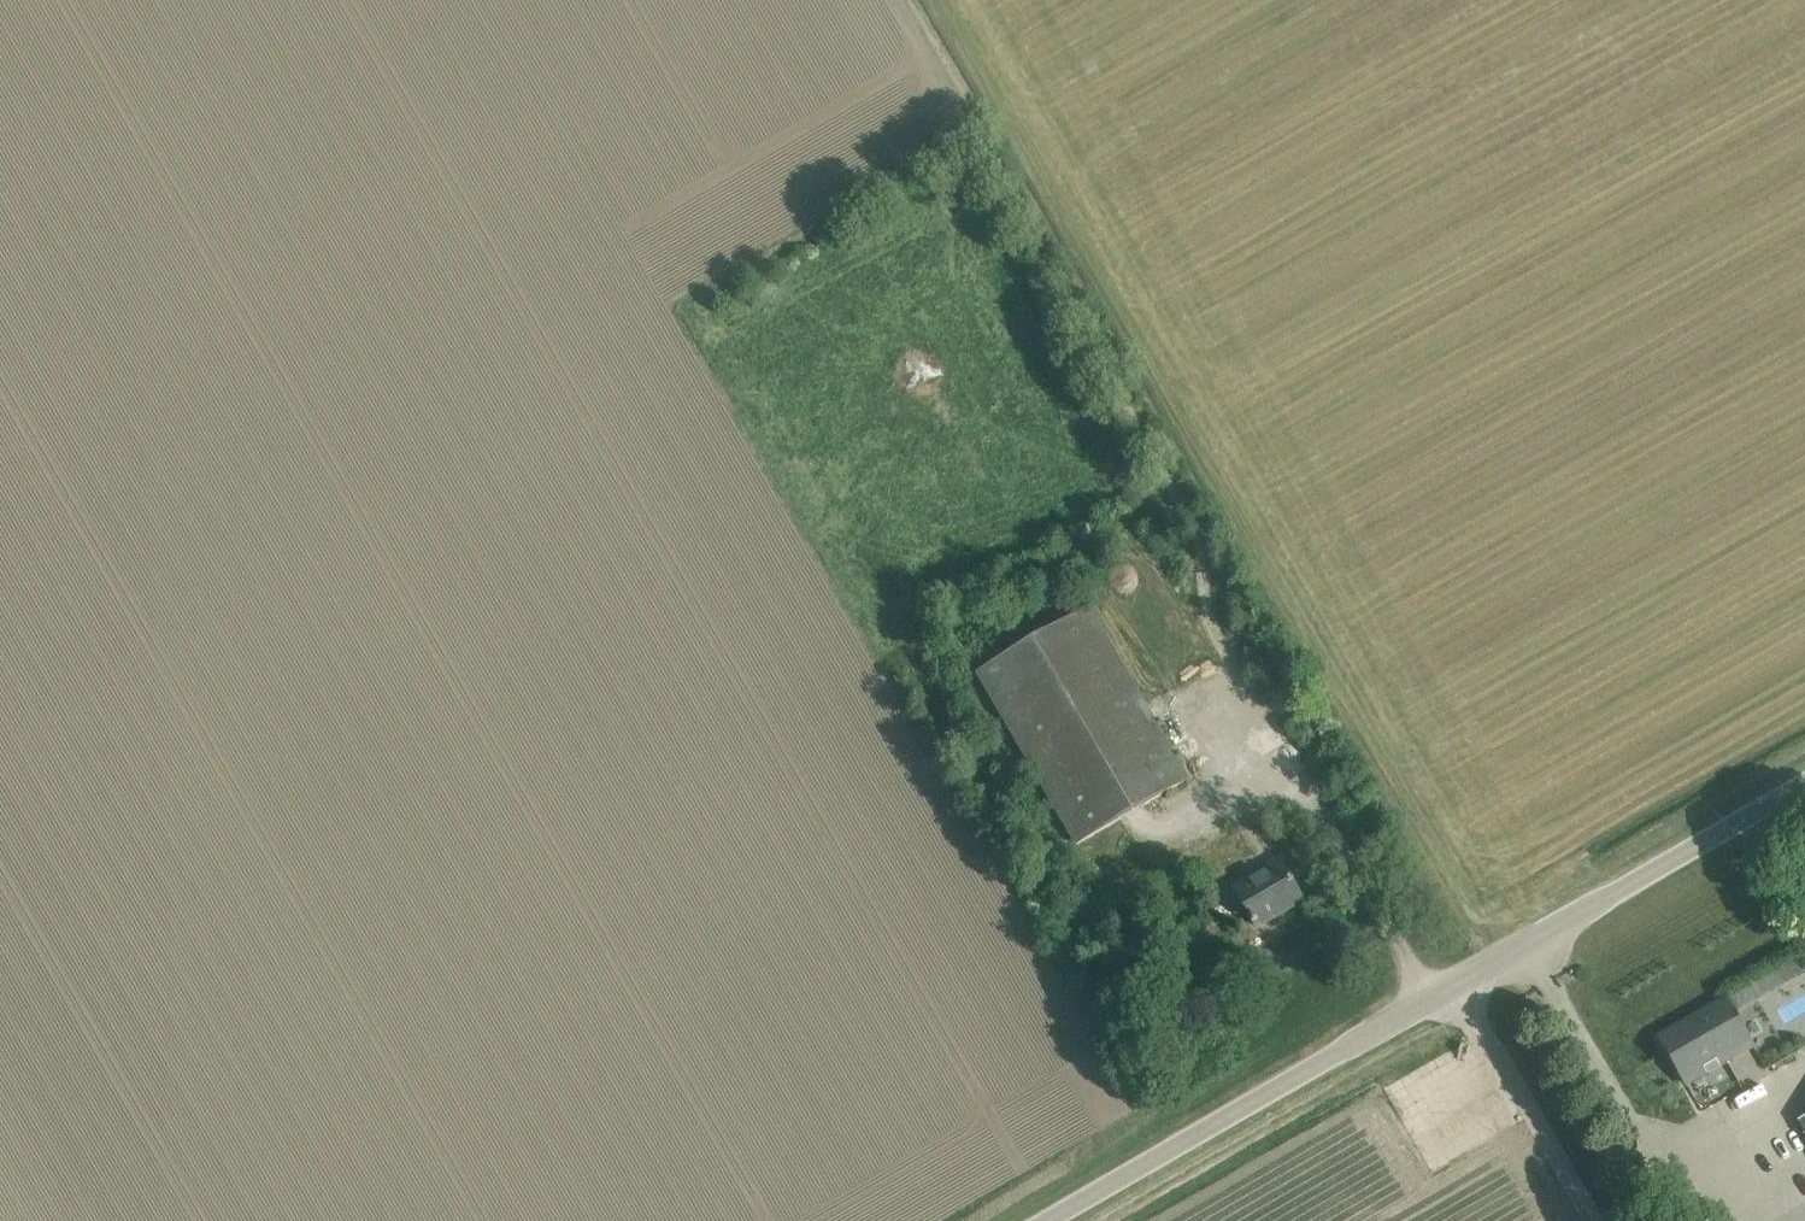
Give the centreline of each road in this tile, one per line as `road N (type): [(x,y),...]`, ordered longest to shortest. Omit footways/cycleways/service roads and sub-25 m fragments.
road 1 (unclassified): [(1055,1220),(1804,788)]

